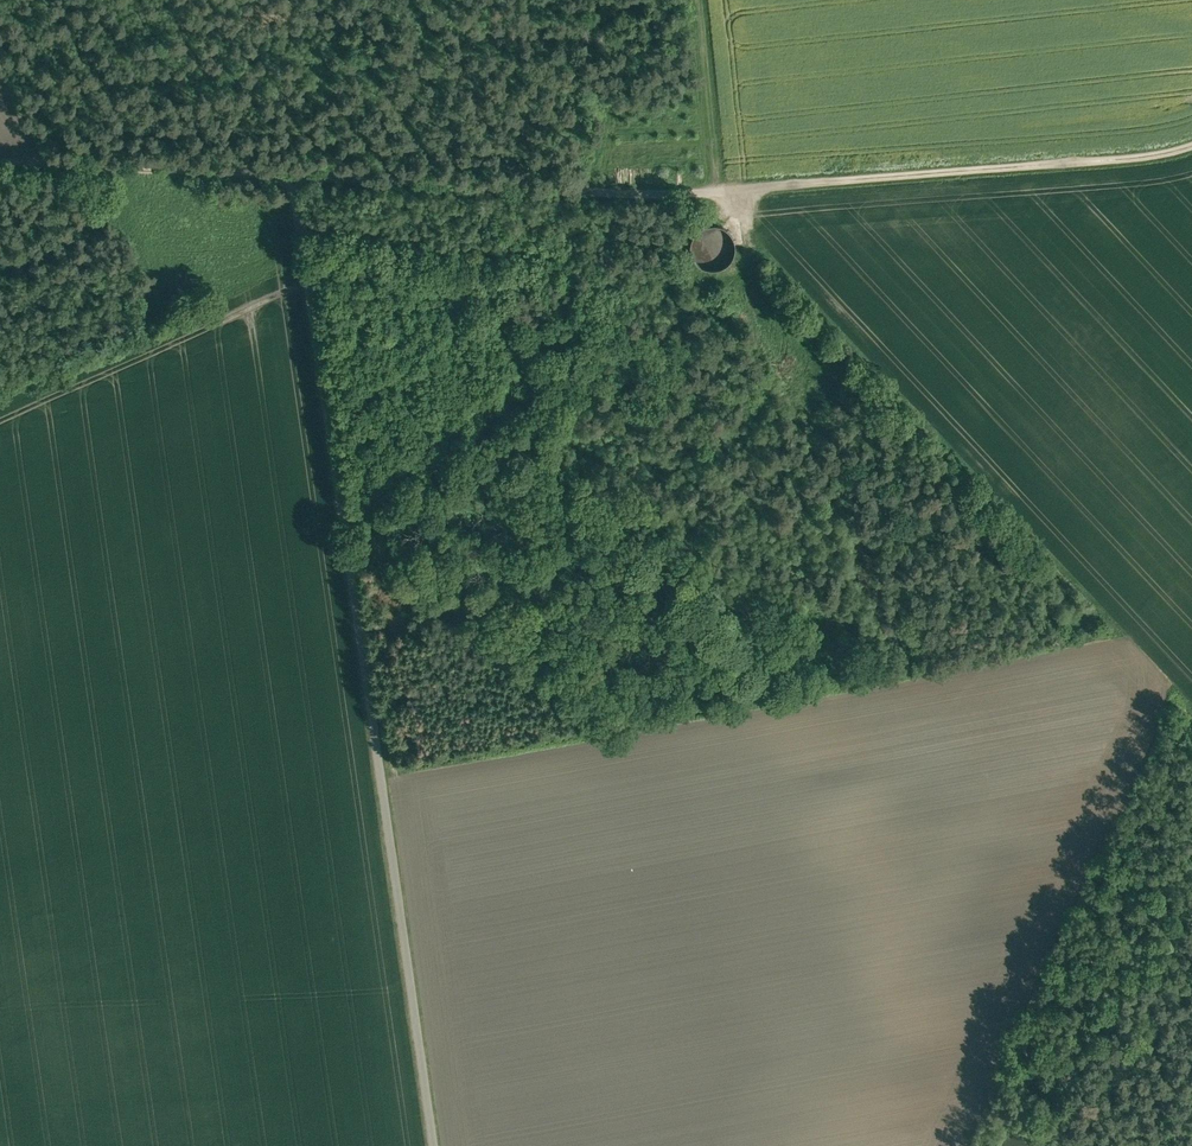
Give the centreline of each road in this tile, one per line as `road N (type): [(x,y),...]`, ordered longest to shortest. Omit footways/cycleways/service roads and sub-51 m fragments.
road 1 (track): [(745,189),(1191,147)]
road 2 (track): [(745,189),(657,196),(301,174)]

